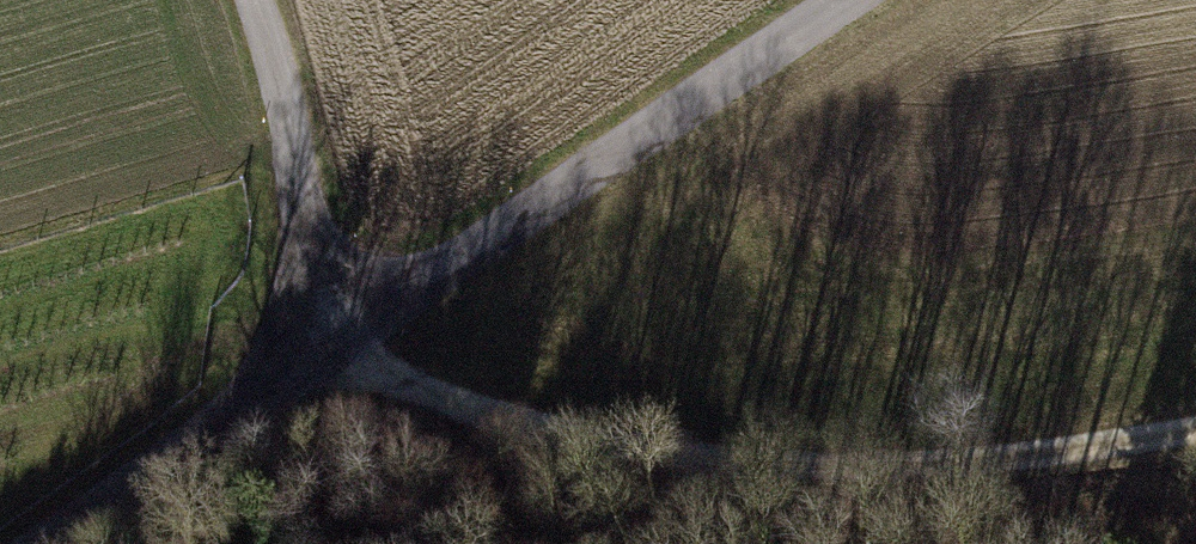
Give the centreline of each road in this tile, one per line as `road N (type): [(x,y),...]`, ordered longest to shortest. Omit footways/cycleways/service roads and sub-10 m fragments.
road 1 (track): [(54,543),(875,0)]
road 2 (track): [(1195,417),(1064,444),(649,451),(441,403),(346,349)]
road 3 (track): [(261,0),(297,114),(346,349)]

